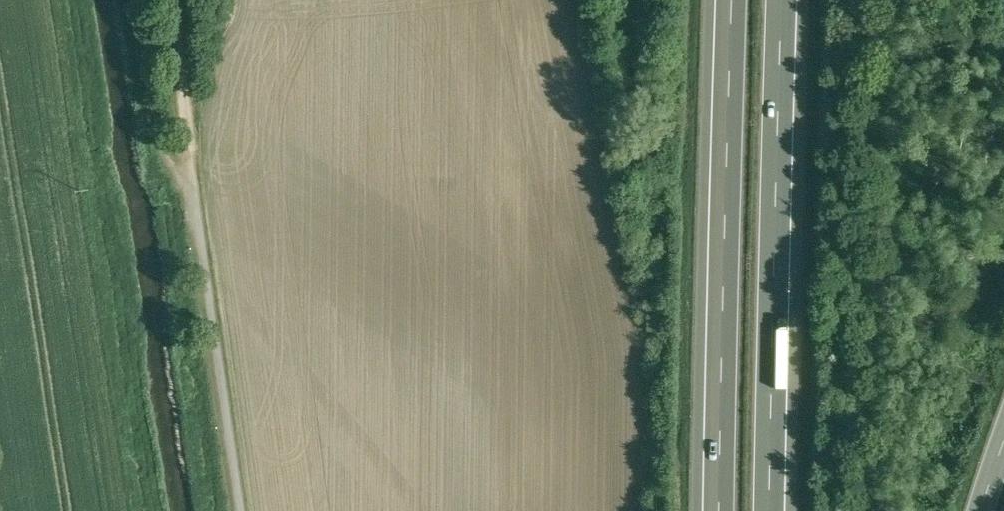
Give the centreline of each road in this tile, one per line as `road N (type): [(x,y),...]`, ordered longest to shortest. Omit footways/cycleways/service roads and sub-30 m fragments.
road 1 (motorway): [(780,510),(791,0)]
road 2 (motorway): [(720,0),(710,510)]

